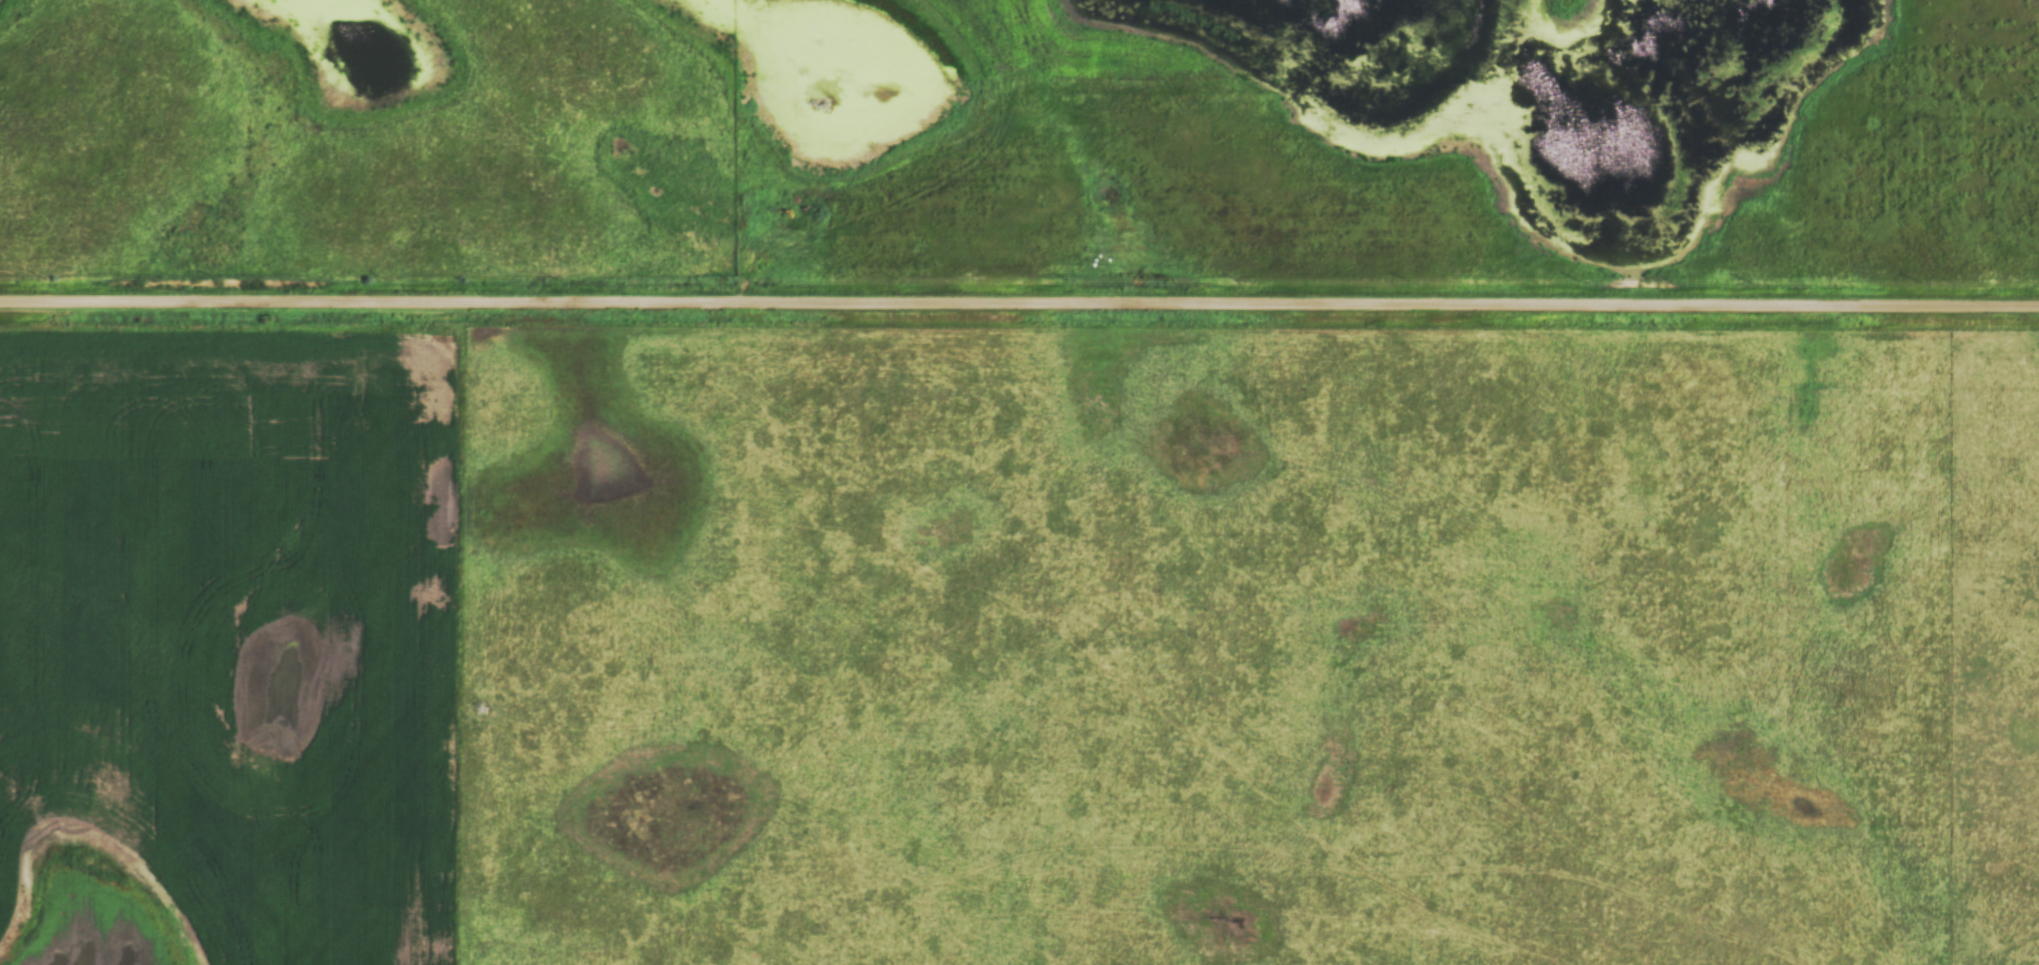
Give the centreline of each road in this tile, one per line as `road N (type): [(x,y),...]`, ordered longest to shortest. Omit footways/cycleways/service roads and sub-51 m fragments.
road 1 (track): [(2038,309),(0,303)]

